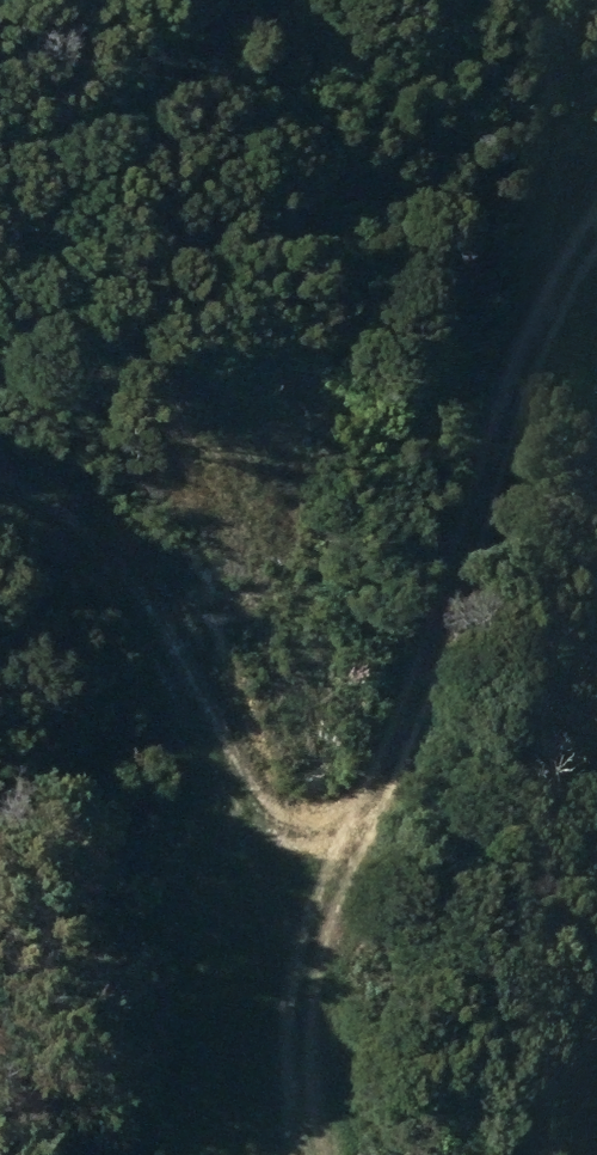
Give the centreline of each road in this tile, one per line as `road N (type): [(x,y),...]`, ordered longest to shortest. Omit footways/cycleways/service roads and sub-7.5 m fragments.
road 1 (track): [(290,996),(488,364),(596,250)]
road 2 (track): [(0,463),(25,471),(207,669),(319,1109),(341,1154)]

